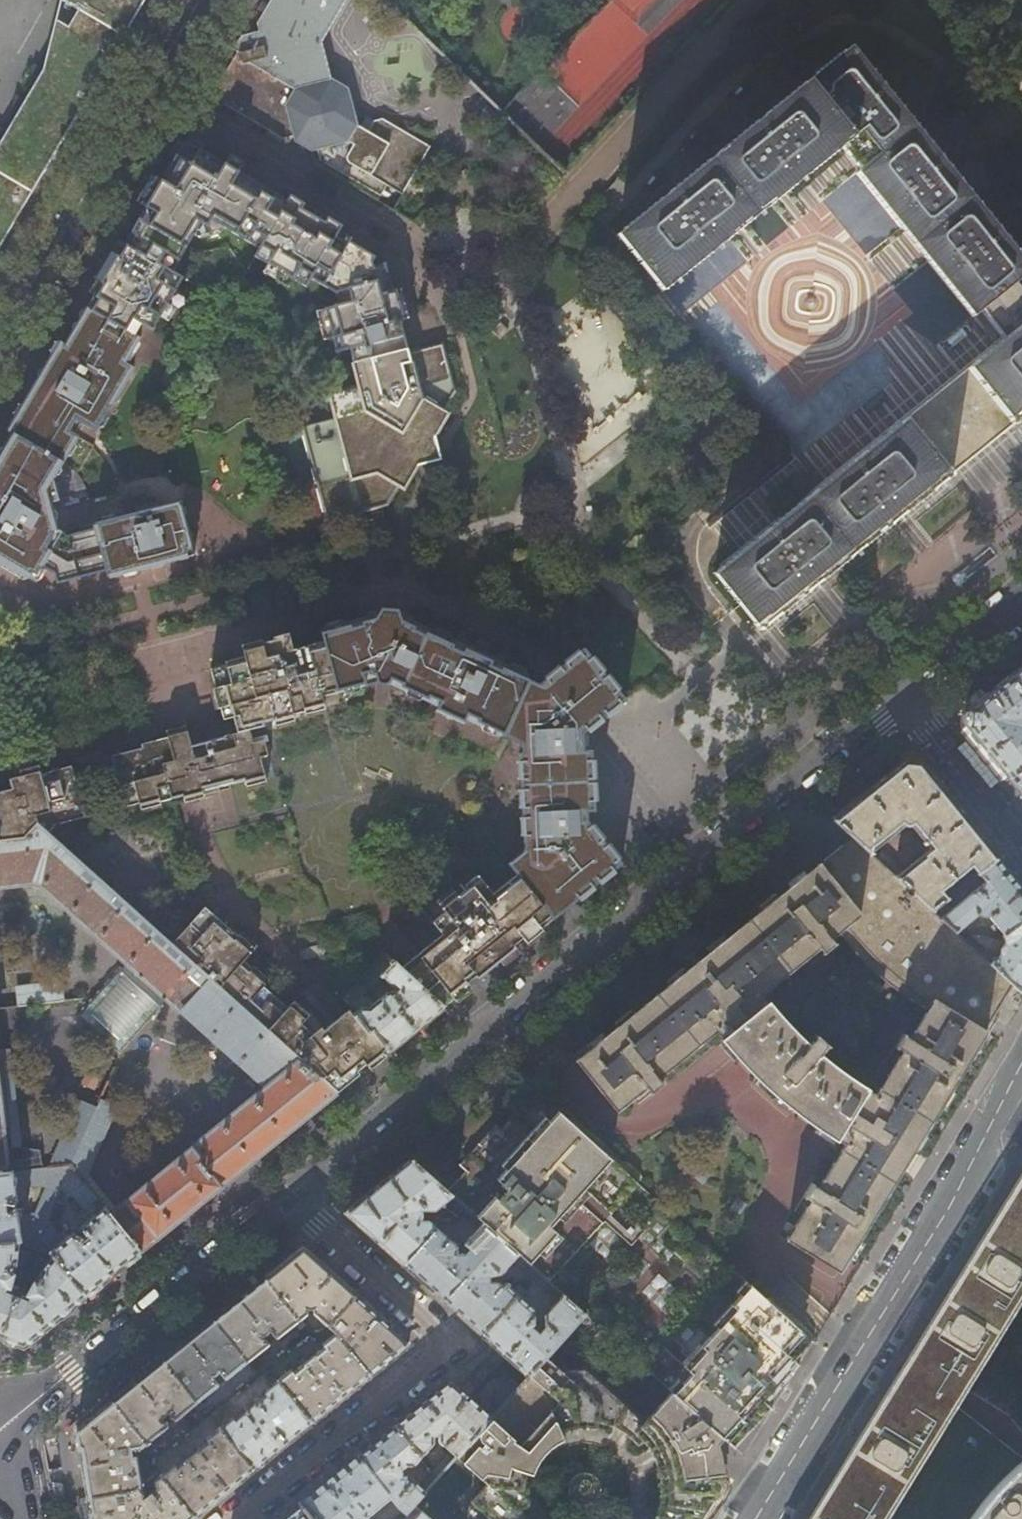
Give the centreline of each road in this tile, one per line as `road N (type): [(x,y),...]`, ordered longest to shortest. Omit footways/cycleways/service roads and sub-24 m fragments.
road 1 (tertiary): [(288,1195),(906,695)]
road 2 (residential): [(755,1518),(949,1207),(1021,1065)]
road 3 (residential): [(288,1195),(451,1342),(242,1518)]
road 4 (residential): [(0,351),(209,0)]
road 5 (tertiary): [(0,1431),(288,1195)]
road 6 (residential): [(1021,844),(906,695)]
road 7 (tertiary): [(906,695),(1021,601)]

